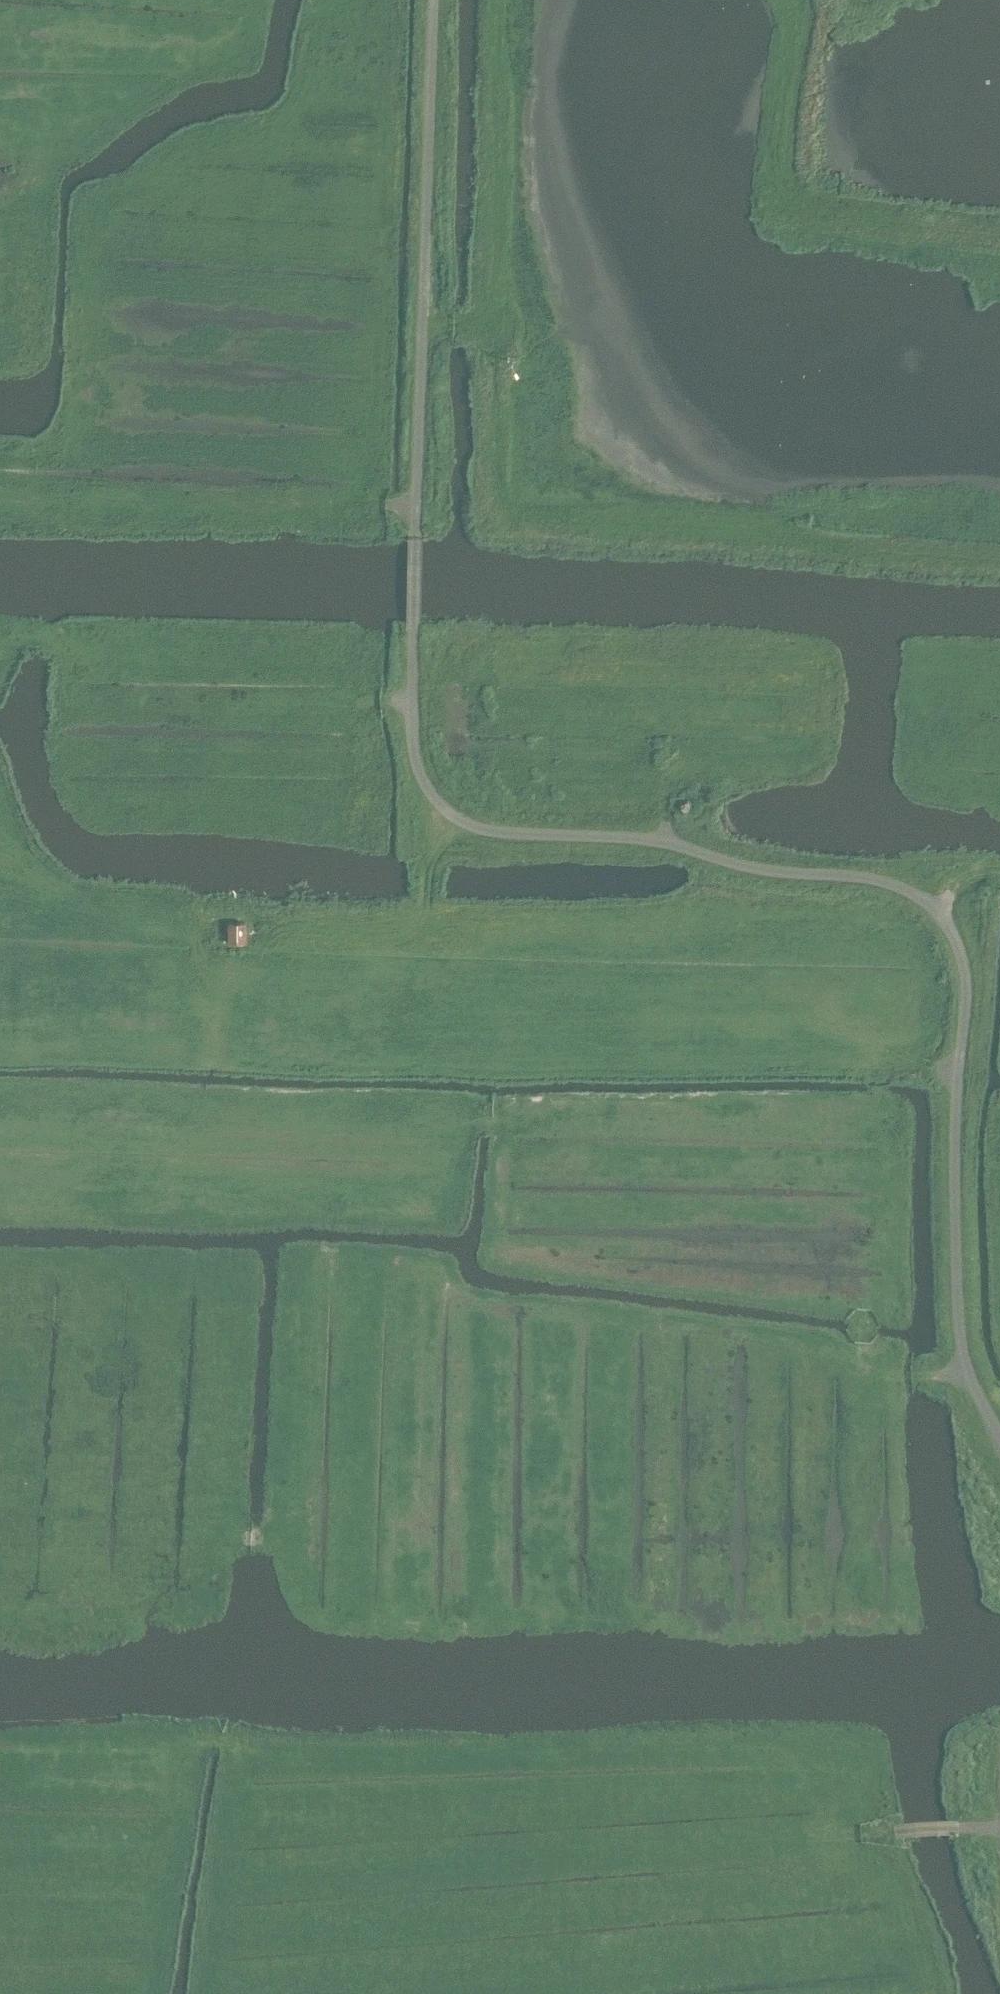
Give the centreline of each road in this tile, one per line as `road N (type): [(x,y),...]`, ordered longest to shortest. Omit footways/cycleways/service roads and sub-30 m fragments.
road 1 (track): [(999,1424),(976,1383),(959,1286),(956,1074),(966,980),(949,924),(900,883),(872,875),(764,867),(666,835),(548,836),(461,823),(419,776),(411,631),(433,0)]

